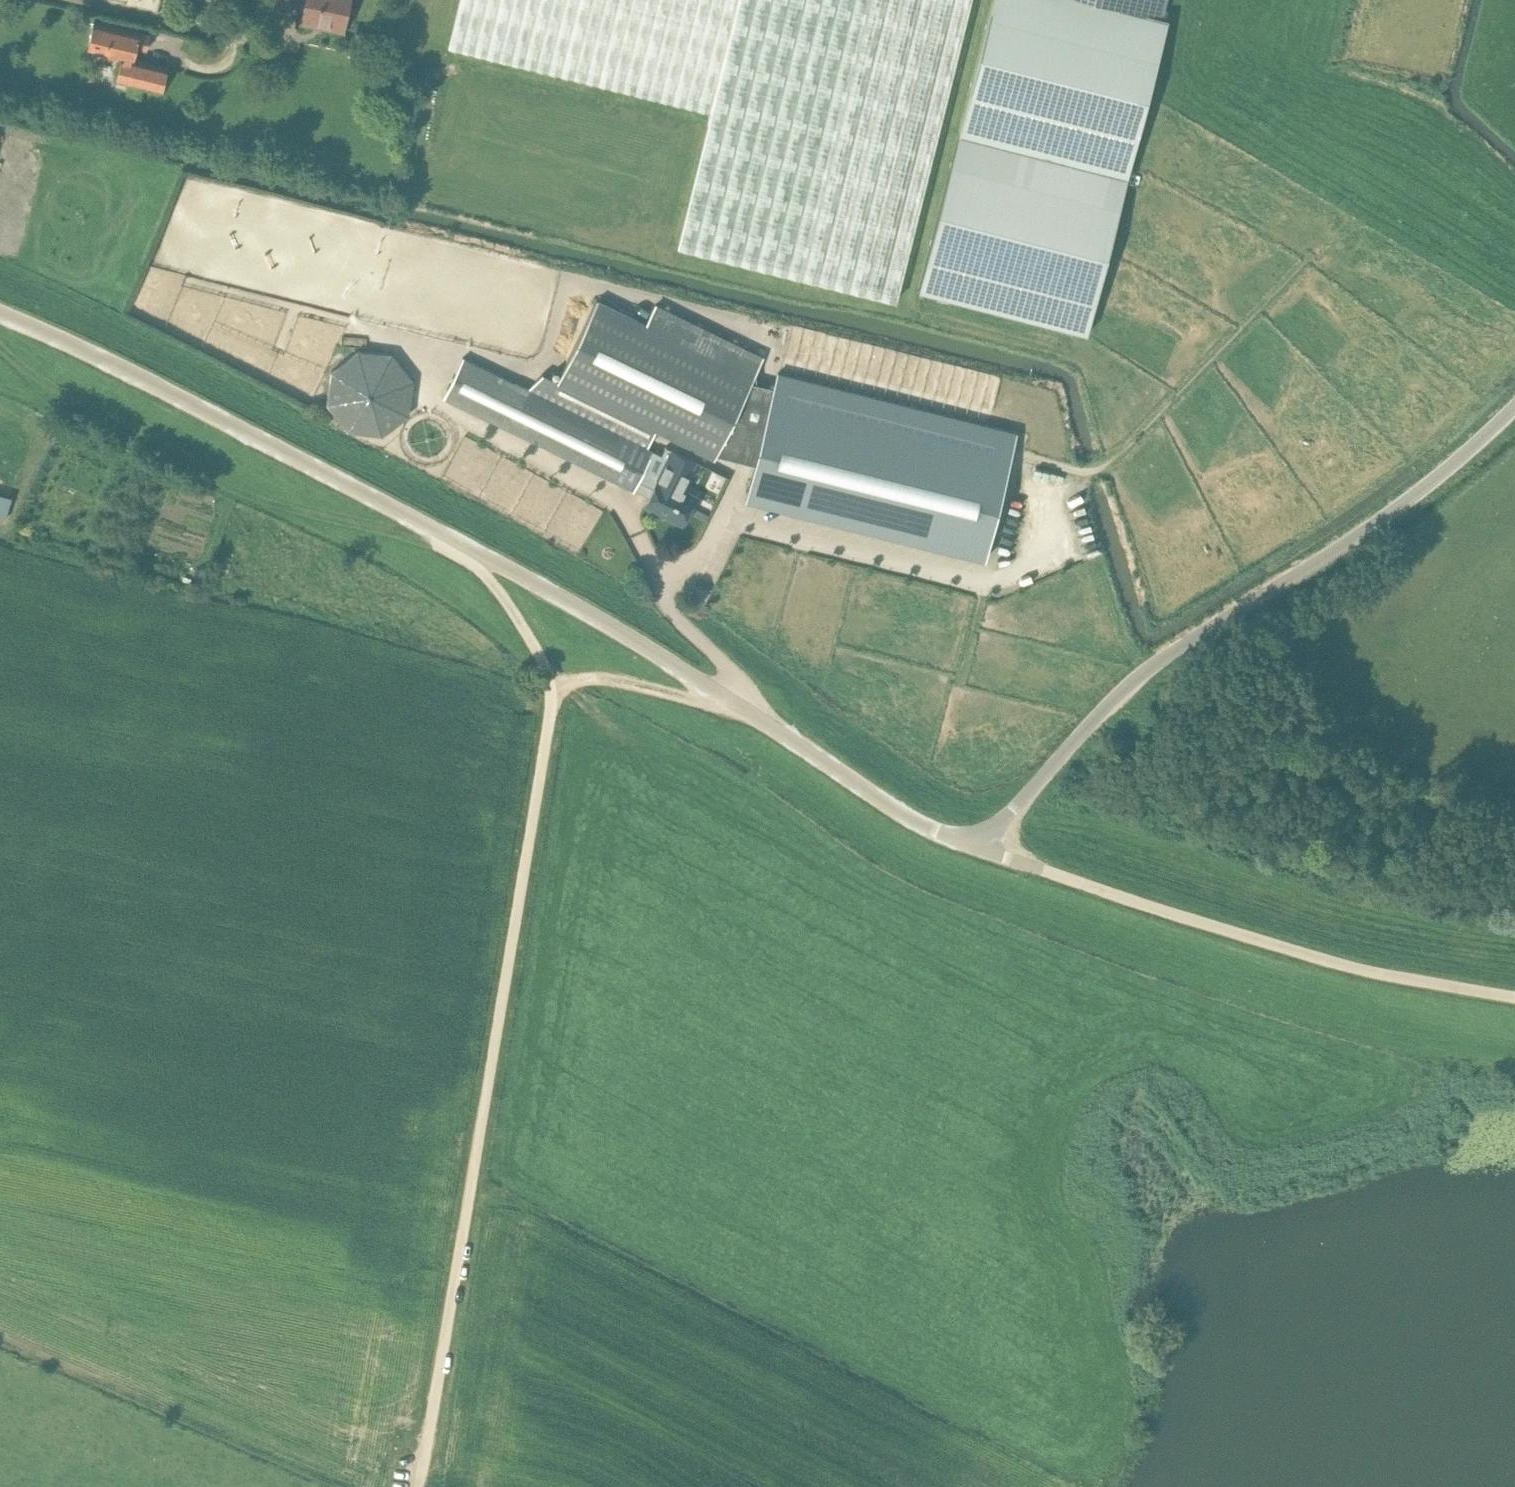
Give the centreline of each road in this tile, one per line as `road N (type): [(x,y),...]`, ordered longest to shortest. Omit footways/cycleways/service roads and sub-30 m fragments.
road 1 (unclassified): [(978,845),(907,817),(607,618),(0,314)]
road 2 (unclassified): [(978,845),(1133,681),(1441,481),(1514,408)]
road 3 (unclassified): [(1514,998),(1352,969),(978,845)]
road 4 (residential): [(100,0),(343,56)]
road 5 (track): [(733,697),(621,674),(552,686)]
road 6 (track): [(64,393),(212,471)]

